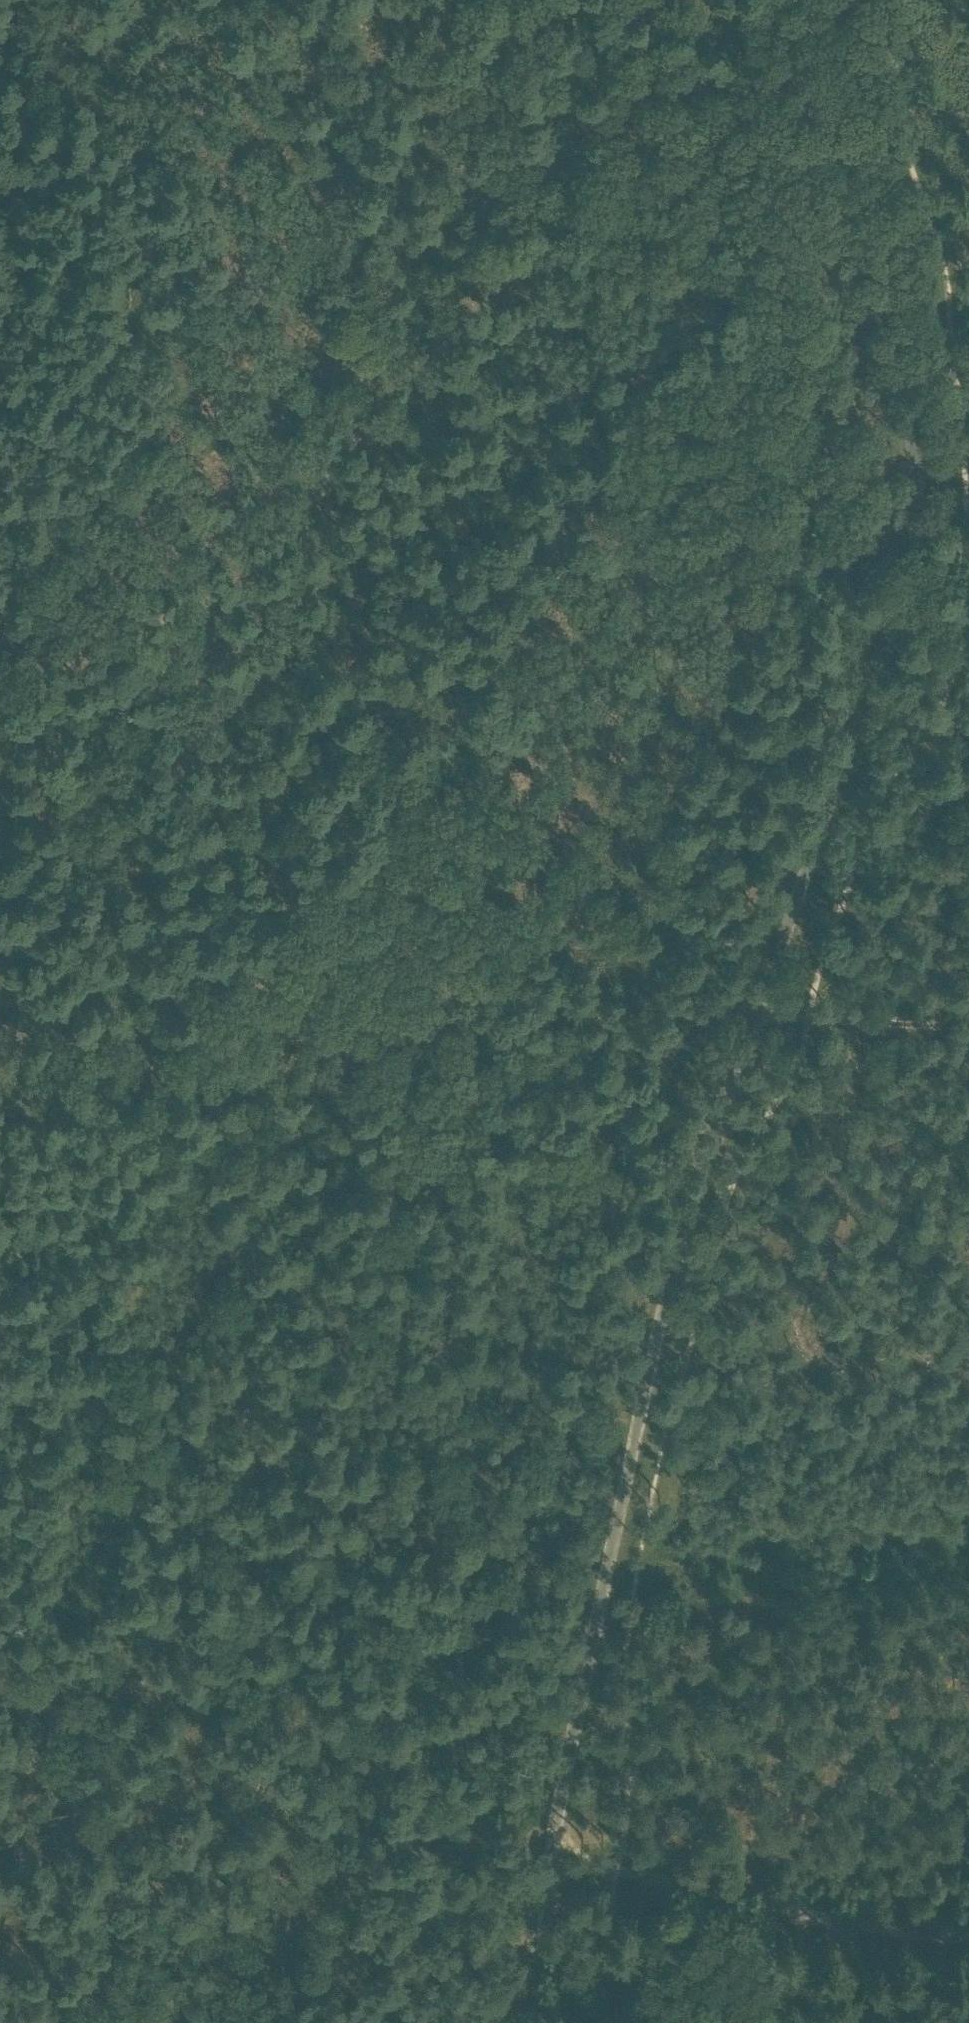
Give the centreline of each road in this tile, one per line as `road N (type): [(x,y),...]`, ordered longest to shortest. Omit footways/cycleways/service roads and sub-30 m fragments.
road 1 (track): [(633,1439),(725,1112),(911,573),(911,496),(861,291)]
road 2 (track): [(524,2022),(555,1818),(633,1439)]
road 3 (track): [(549,1857),(818,1915),(968,1936)]
road 4 (track): [(861,291),(808,145),(799,98),(801,0)]
road 5 (track): [(755,1021),(968,1030)]

